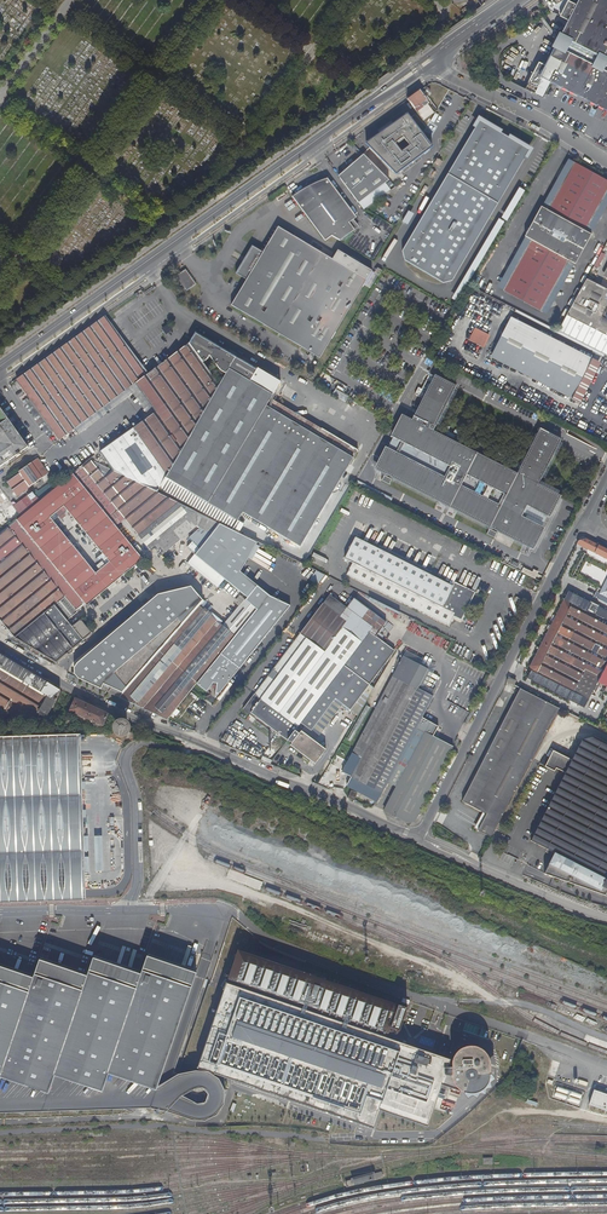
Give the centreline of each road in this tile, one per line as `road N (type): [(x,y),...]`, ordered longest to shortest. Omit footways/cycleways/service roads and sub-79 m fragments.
road 1 (primary): [(0,366),(434,57)]
road 2 (unclassified): [(418,834),(149,725),(0,646)]
road 3 (unclassified): [(584,521),(418,834)]
road 4 (residential): [(434,57),(446,73),(606,162)]
road 5 (unclassified): [(470,864),(606,922)]

